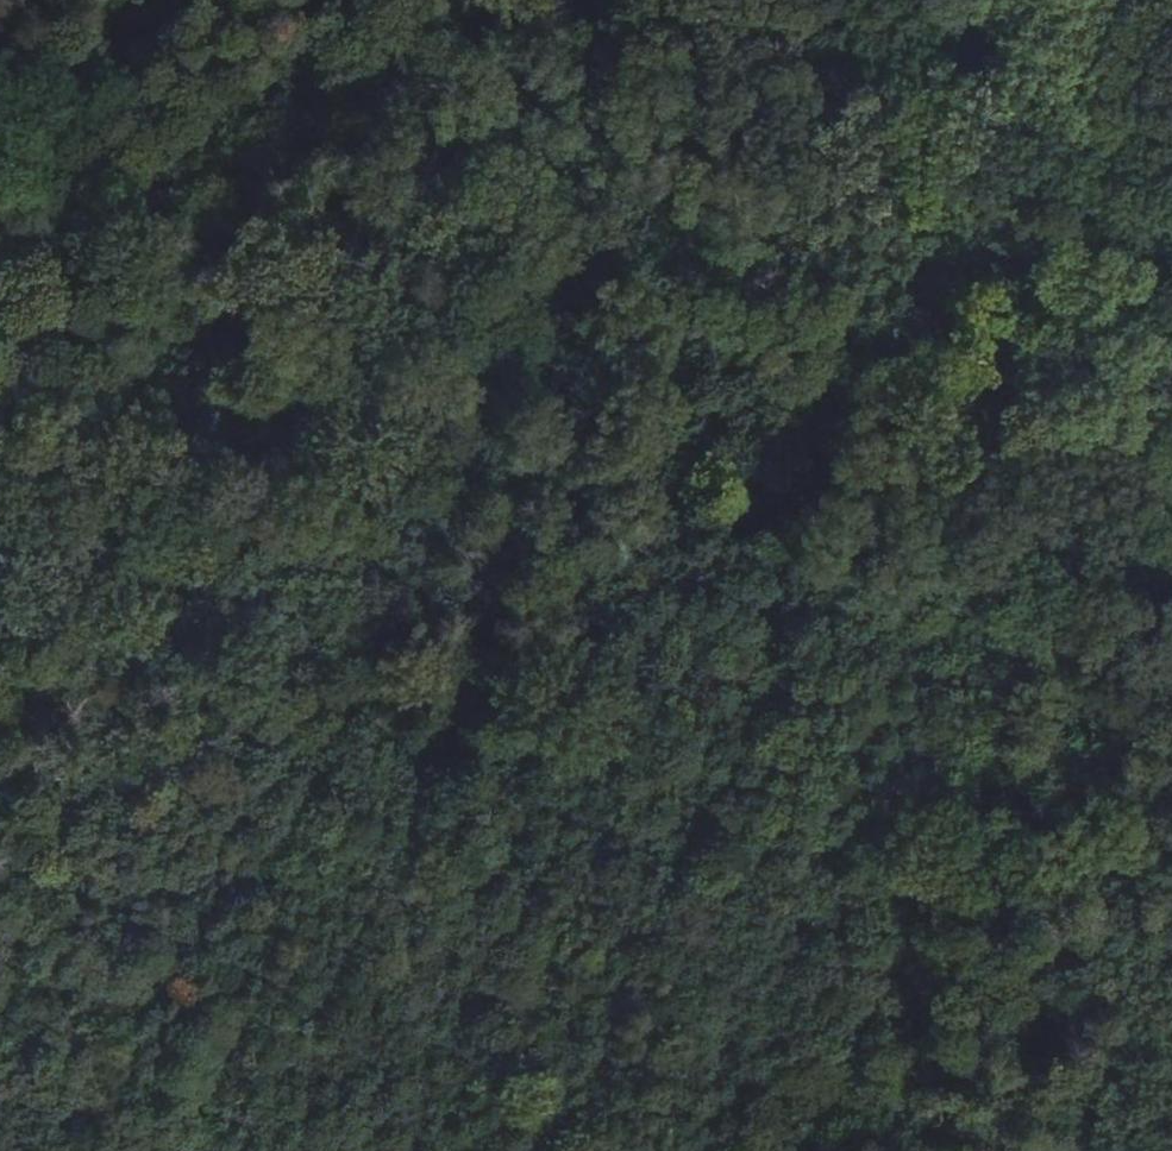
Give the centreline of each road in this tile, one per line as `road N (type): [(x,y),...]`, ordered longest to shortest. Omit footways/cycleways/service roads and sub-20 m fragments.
road 1 (unclassified): [(797,1150),(984,767),(1049,584),(1070,224),(1065,0)]
road 2 (track): [(0,263),(95,38),(139,0)]

